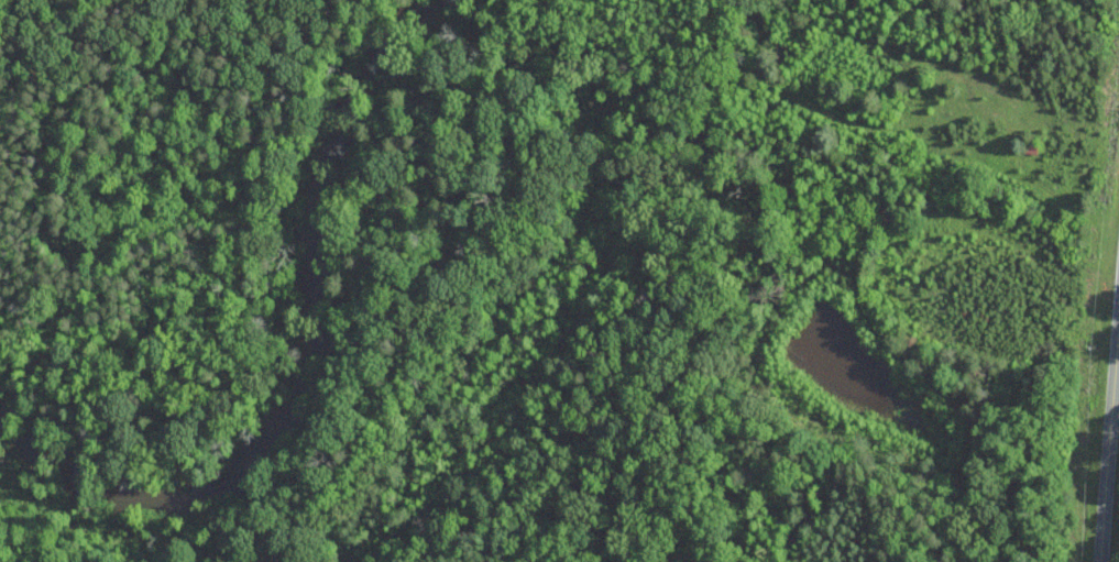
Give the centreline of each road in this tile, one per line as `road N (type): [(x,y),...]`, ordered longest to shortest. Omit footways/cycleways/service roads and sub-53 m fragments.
road 1 (tertiary): [(1101,561),(1118,316)]

